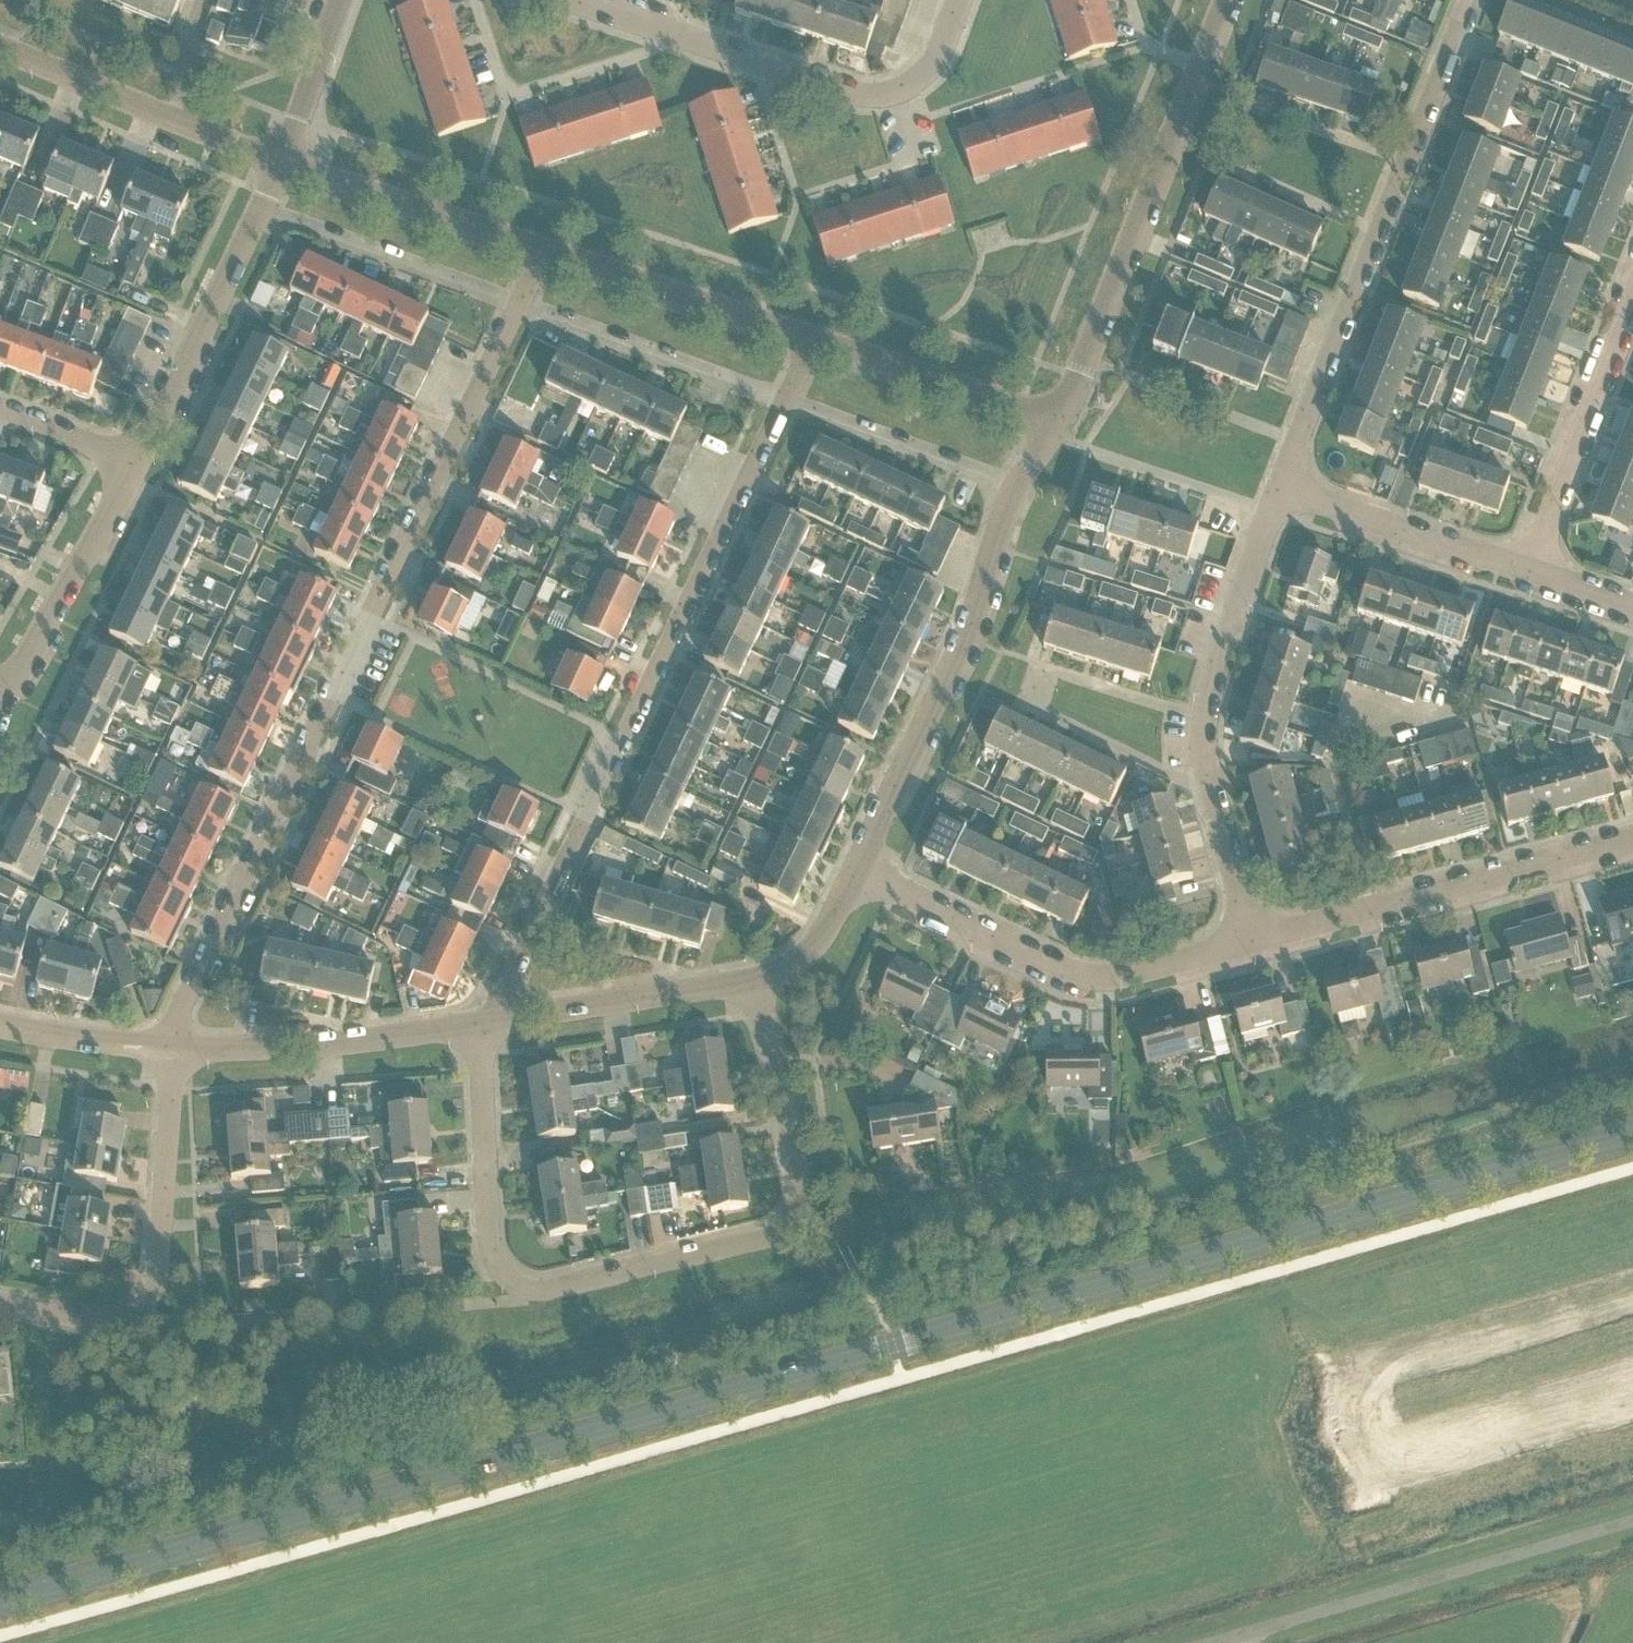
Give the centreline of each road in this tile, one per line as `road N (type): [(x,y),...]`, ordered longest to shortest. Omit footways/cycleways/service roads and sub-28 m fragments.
road 1 (secondary): [(0,1598),(1632,1135)]
road 2 (residential): [(167,1051),(516,305)]
road 3 (residential): [(494,1026),(783,404)]
road 4 (residential): [(1278,489),(1465,0)]
road 5 (residential): [(521,1291),(544,1292),(751,1242),(772,1229),(788,1188),(758,981)]
road 6 (residential): [(1253,947),(1200,746),(1204,710),(1278,489)]
road 7 (residential): [(572,0),(871,94),(899,88),(928,67),(957,0)]
road 8 (residential): [(1056,417),(1227,0)]
road 9 (residential): [(1253,947),(1130,985),(1056,981),(857,879)]
road 10 (residential): [(857,879),(981,594),(1012,488)]
road 11 (unclassified): [(1234,1642),(1632,1526)]
road 12 (residential): [(0,1301),(118,1316),(142,1301),(155,1272),(167,1051)]
road 13 (residential): [(167,1051),(332,1046),(479,1028)]
road 14 (residential): [(1528,576),(1632,300)]
road 15 (residential): [(1373,913),(1338,783),(1341,743),(1446,698)]
road 16 (residential): [(810,345),(539,256)]
road 17 (residential): [(783,404),(516,305)]
road 18 (residential): [(138,461),(261,209)]
road 19 (residential): [(521,1291),(494,1268),(479,1028)]
road 20 (residential): [(539,256),(277,171)]
road 21 (residential): [(516,305),(261,209)]
road 22 (residential): [(6,699),(138,461)]
road 23 (residential): [(1373,913),(1632,843)]
road 24 (residential): [(494,1026),(758,981)]
road 25 (residential): [(1528,576),(1278,489)]
road 26 (residential): [(1056,417),(810,345)]
road 27 (residential): [(1012,488),(783,404)]
road 28 (residential): [(182,131),(0,45)]
road 29 (residential): [(277,171),(341,0)]
road 30 (residential): [(0,1027),(92,1049),(167,1051)]
road 31 (residential): [(758,981),(794,968),(818,946),(857,879)]
road 32 (residential): [(138,461),(0,409)]
road 33 (residential): [(182,131),(184,54),(201,0)]
road 34 (residential): [(1253,947),(1373,913)]

